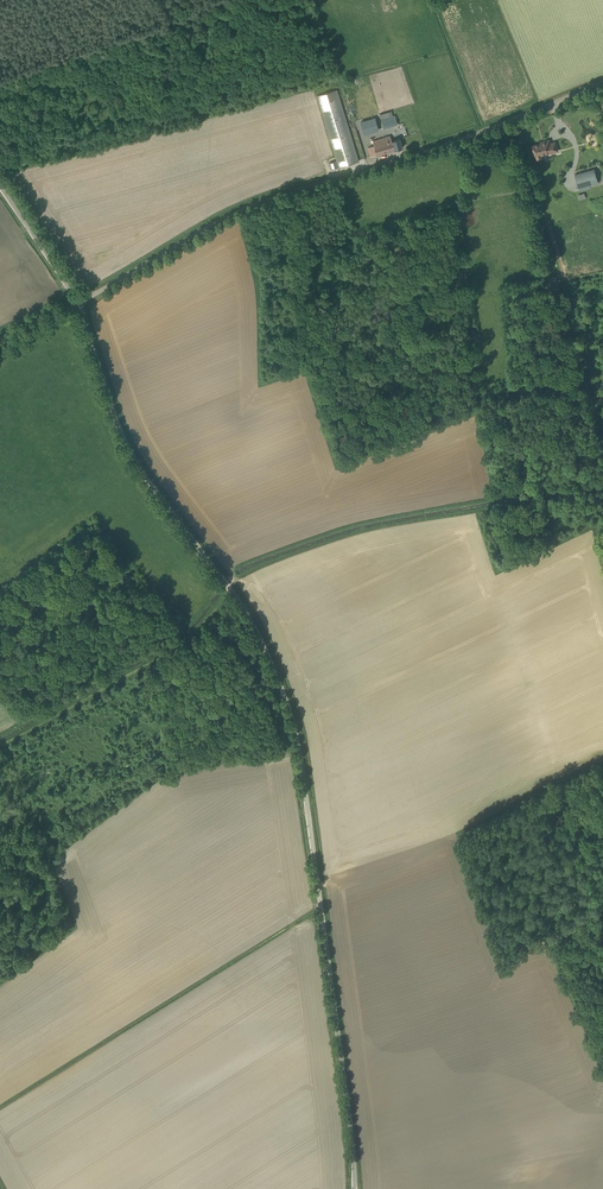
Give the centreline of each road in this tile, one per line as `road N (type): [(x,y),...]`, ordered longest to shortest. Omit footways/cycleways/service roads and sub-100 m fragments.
road 1 (unclassified): [(354,1188),(294,726),(253,624),(133,458),(77,304)]
road 2 (unclassified): [(77,304),(221,219),(602,83)]
road 3 (unclassified): [(77,304),(0,186)]

